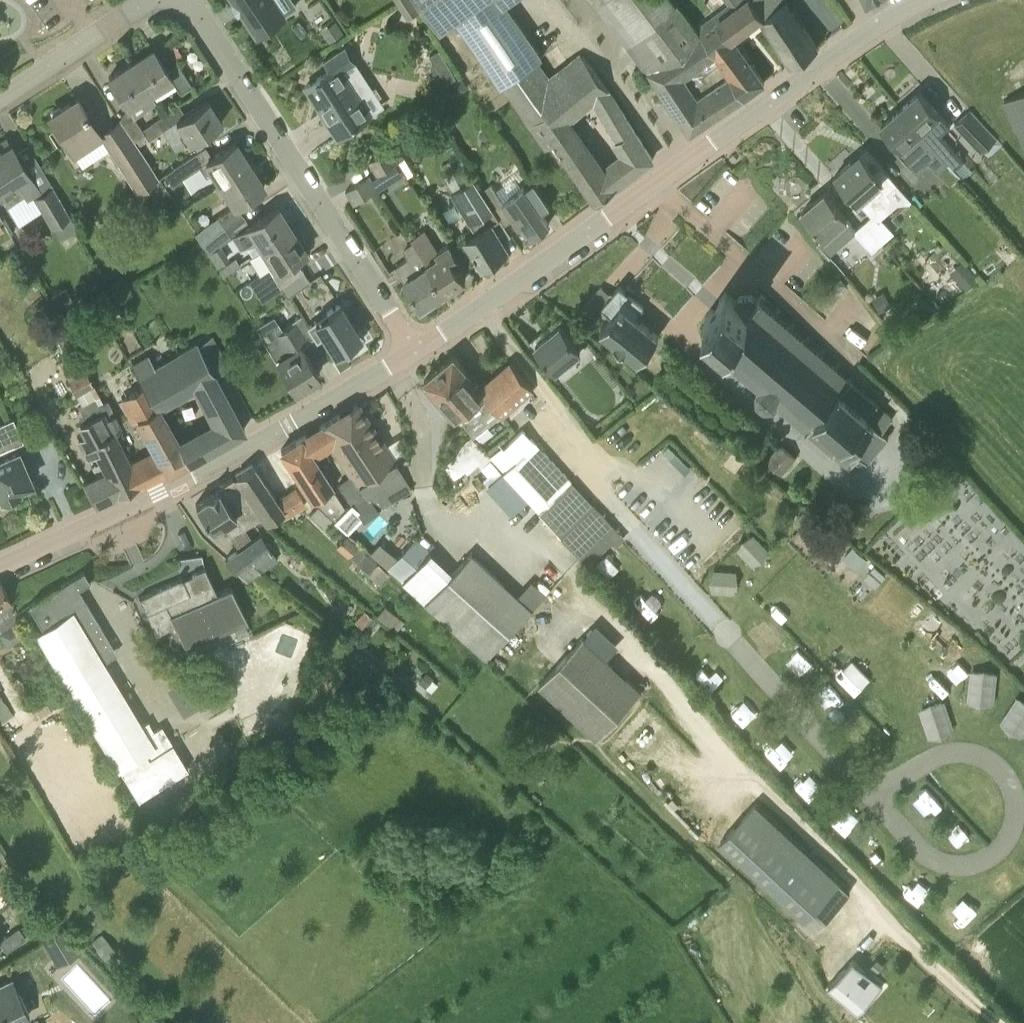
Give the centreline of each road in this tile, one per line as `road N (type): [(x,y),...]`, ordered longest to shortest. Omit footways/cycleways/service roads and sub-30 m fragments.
road 1 (tertiary): [(414,350),(922,0)]
road 2 (tertiary): [(0,567),(193,476),(414,350)]
road 3 (residential): [(414,350),(188,0)]
road 4 (residential): [(0,97),(146,0)]

